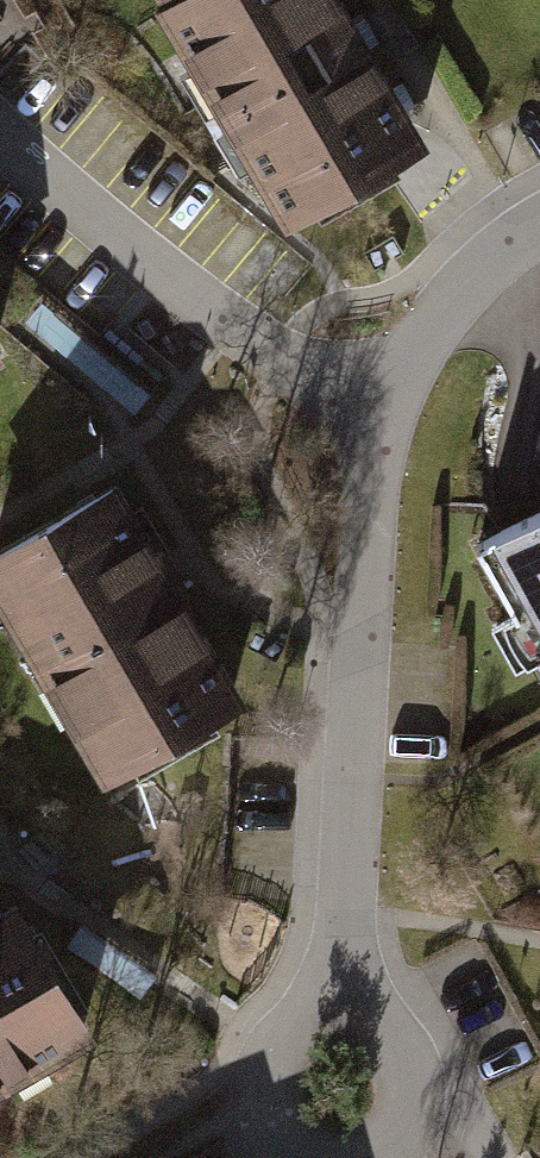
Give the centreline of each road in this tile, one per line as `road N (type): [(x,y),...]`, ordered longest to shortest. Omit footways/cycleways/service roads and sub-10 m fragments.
road 1 (residential): [(367,432),(336,1016)]
road 2 (residential): [(0,141),(367,432)]
road 3 (residential): [(539,225),(445,306),(367,432)]
road 4 (residential): [(336,1016),(285,1038),(265,1089),(287,1140),(321,1157)]
road 5 (residential): [(330,1157),(365,1154),(404,1115),(403,1059),(365,1022)]

